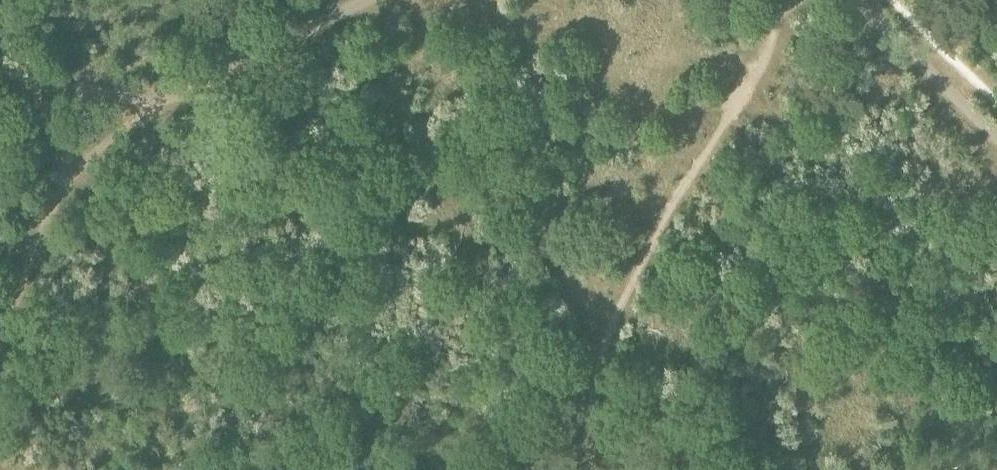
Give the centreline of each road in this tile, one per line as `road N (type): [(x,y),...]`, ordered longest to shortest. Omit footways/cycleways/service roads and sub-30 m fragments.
road 1 (track): [(592,469),(584,415),(615,322),(682,190),(775,41),(778,0)]

